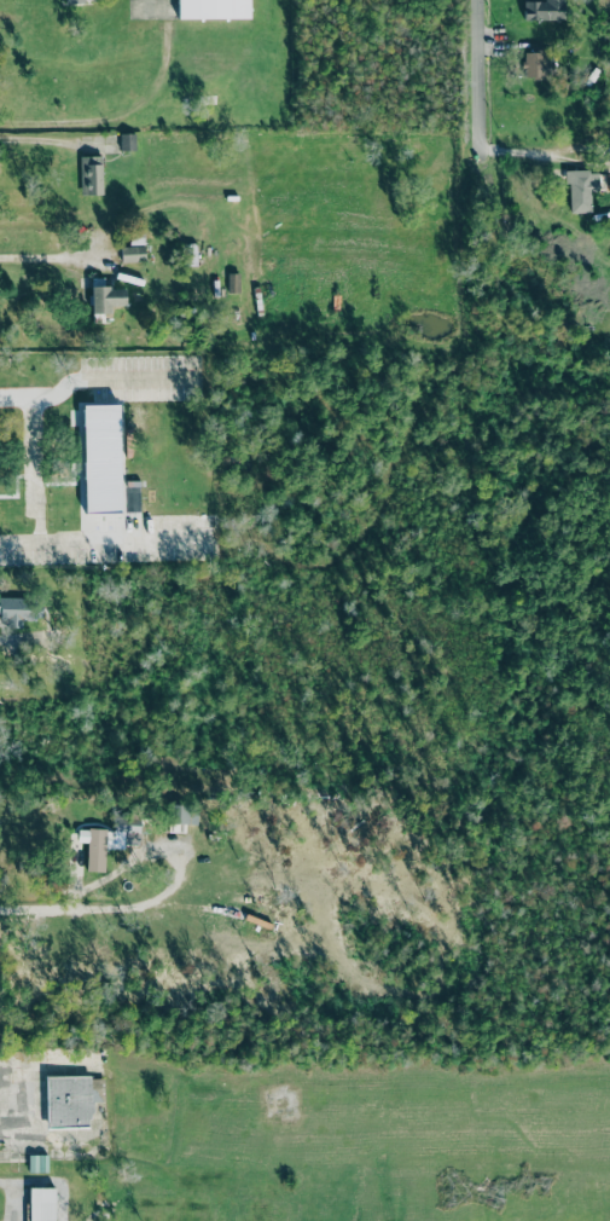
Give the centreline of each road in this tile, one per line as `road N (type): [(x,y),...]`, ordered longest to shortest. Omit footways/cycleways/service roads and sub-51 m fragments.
road 1 (residential): [(478,149),(477,0)]

